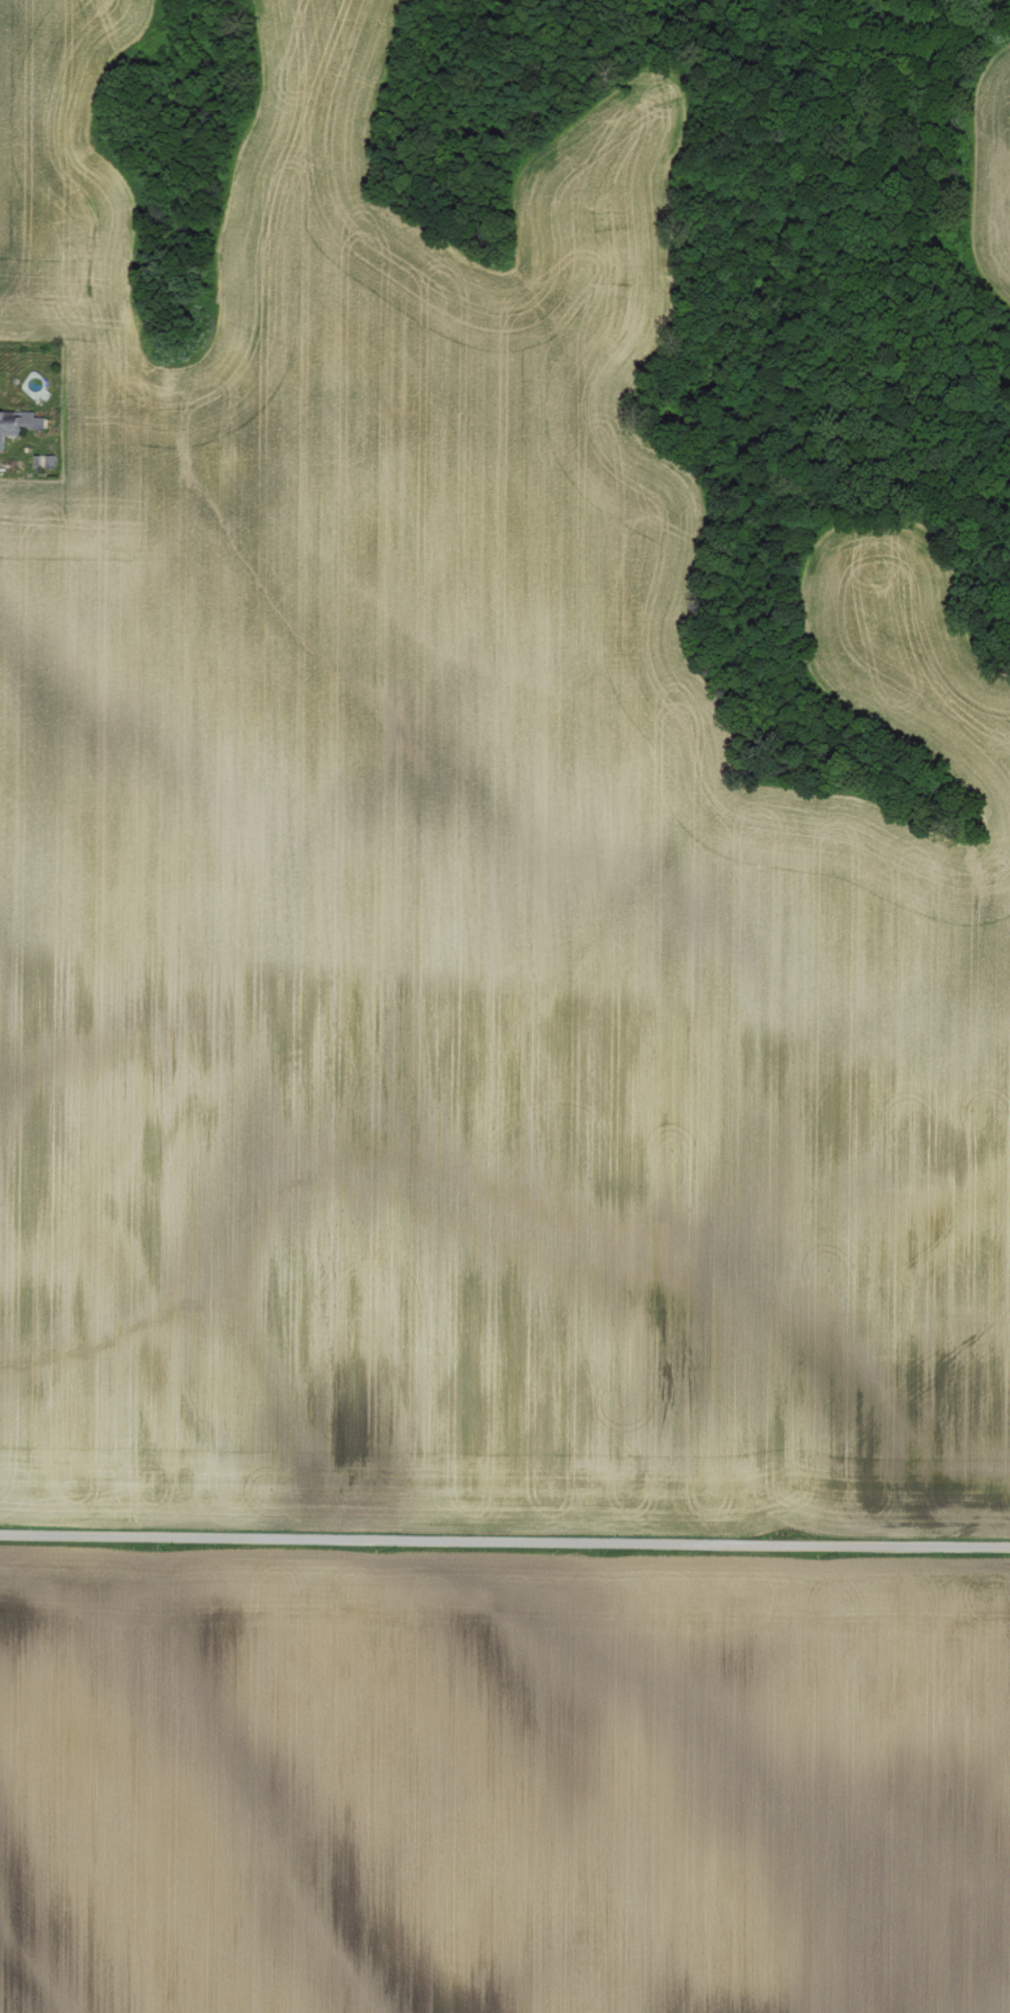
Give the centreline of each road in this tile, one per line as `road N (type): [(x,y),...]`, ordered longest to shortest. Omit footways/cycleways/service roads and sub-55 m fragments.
road 1 (residential): [(1009,1544),(0,1533)]

